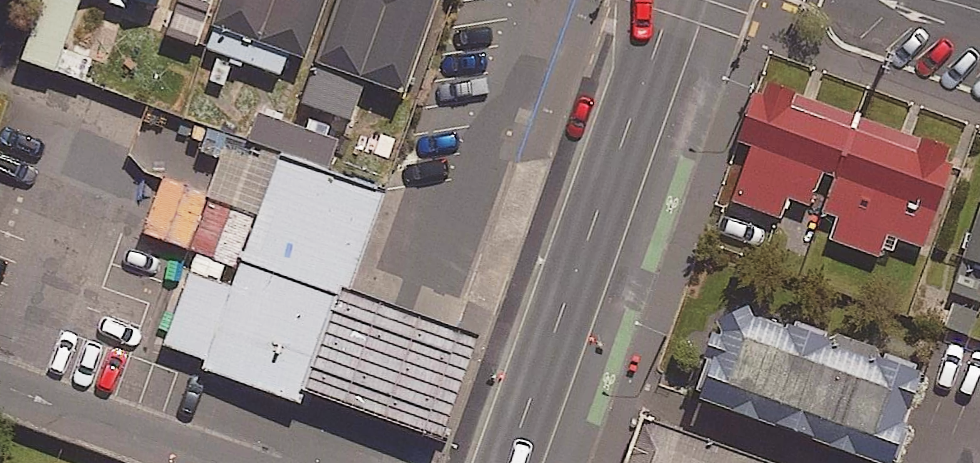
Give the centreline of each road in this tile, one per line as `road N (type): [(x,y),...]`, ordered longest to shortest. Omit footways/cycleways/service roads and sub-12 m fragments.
road 1 (trunk): [(678,0),(513,462)]

